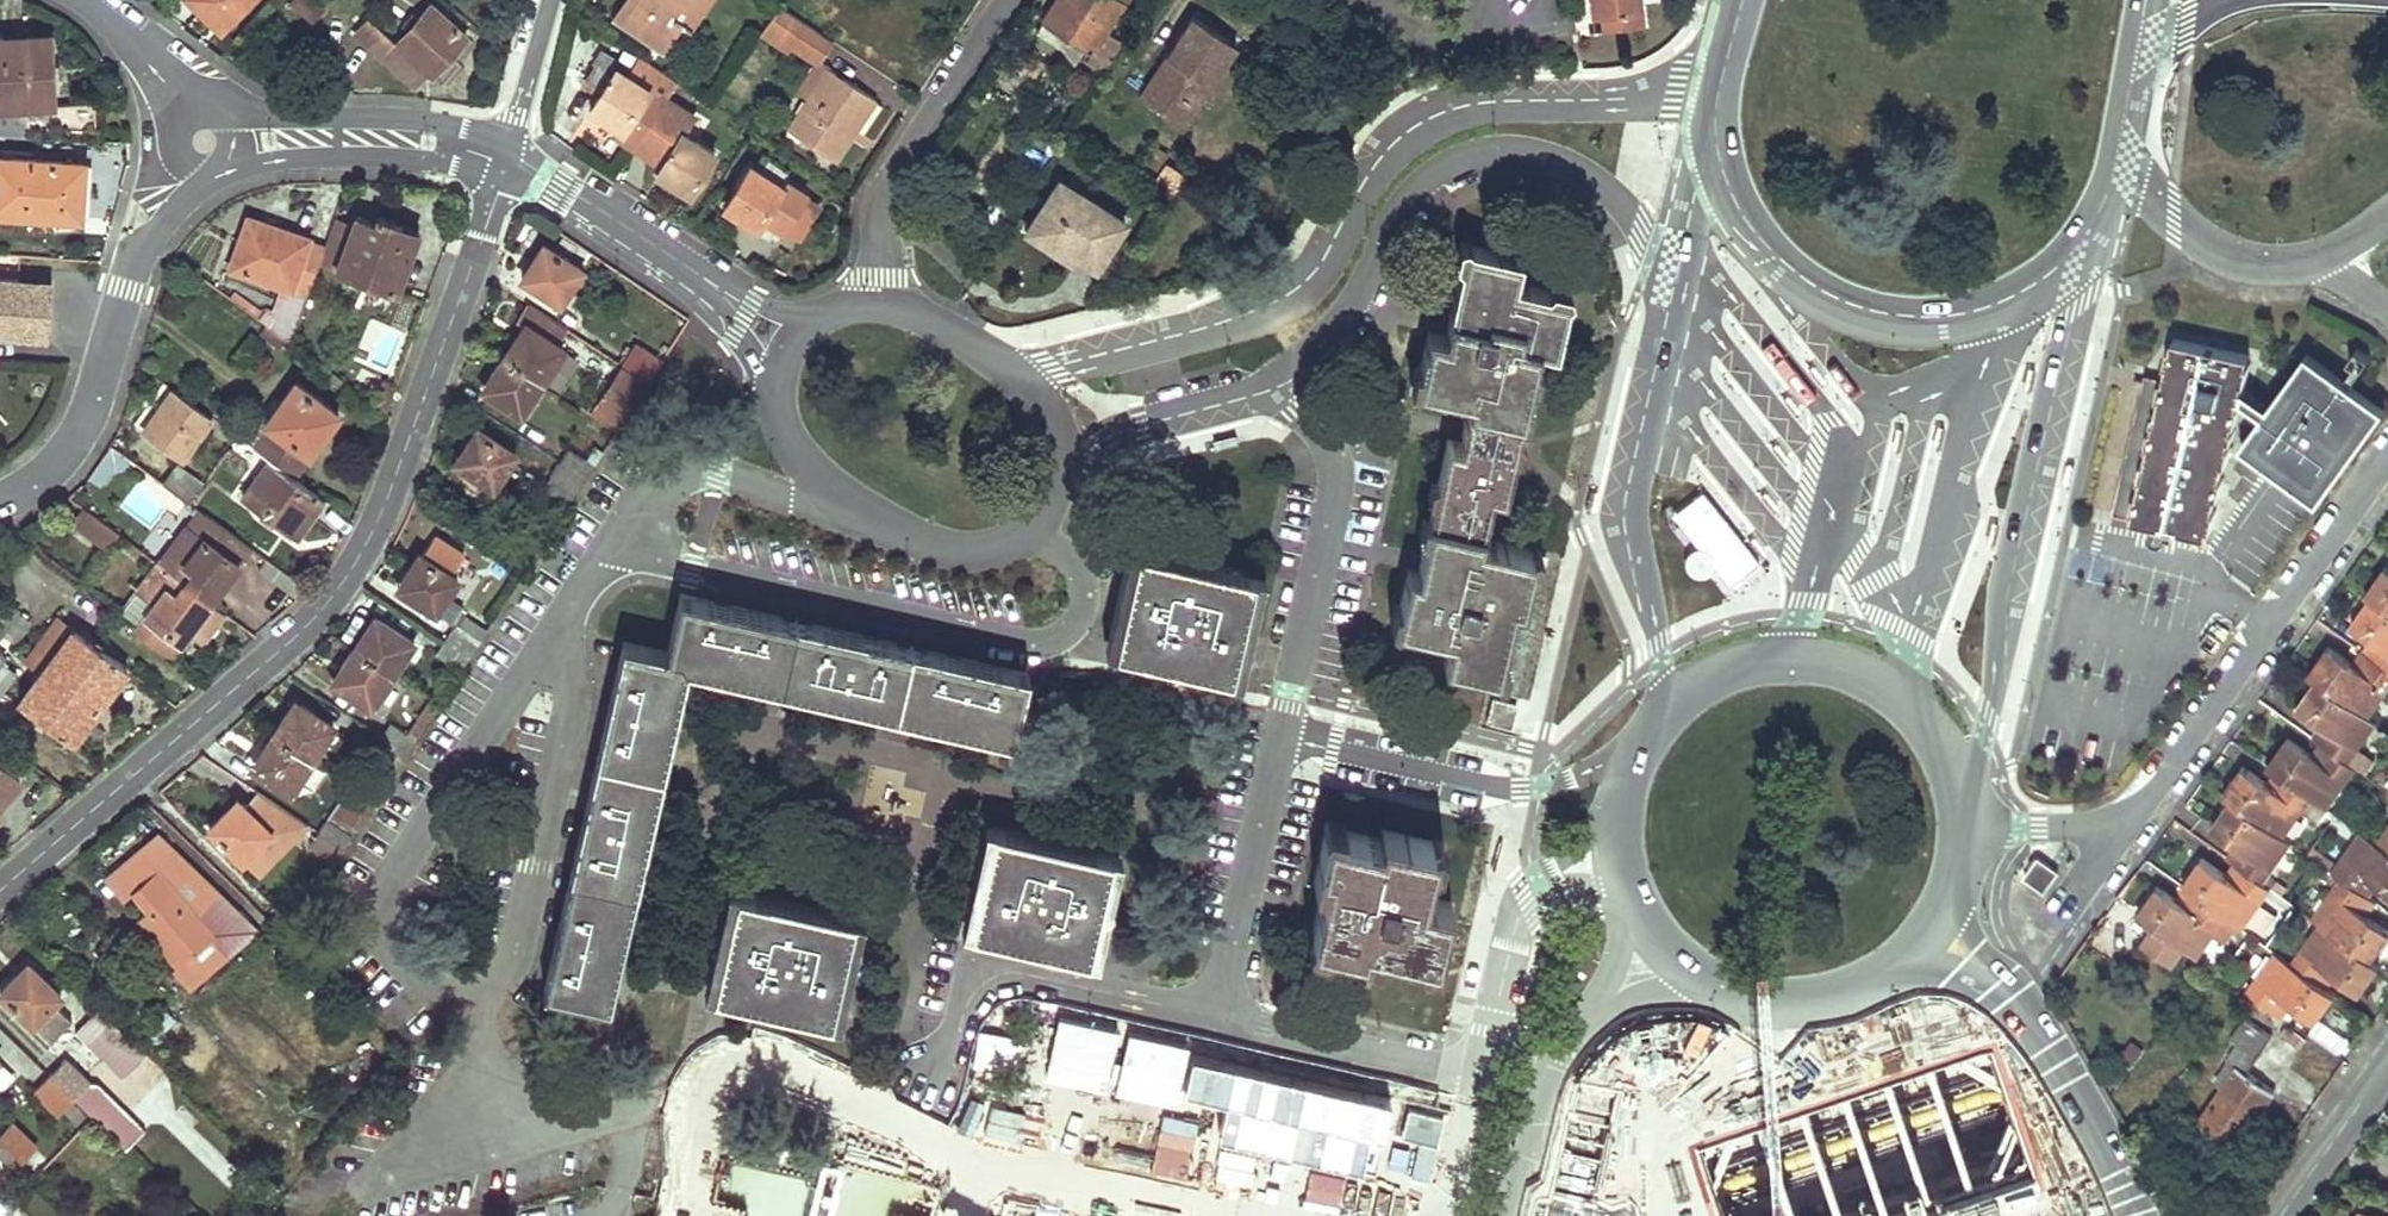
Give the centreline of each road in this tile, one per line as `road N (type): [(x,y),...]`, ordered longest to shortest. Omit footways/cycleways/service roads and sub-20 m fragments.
road 1 (residential): [(0,892),(270,660),(345,580),(388,495),(507,154)]
road 2 (unclassified): [(1728,60),(1609,99),(1498,95),(1442,108),(1372,155),(1319,268),(1279,307),(1087,362),(1010,368)]
road 3 (secondary): [(1963,803),(1988,725),(2098,241)]
road 4 (unclassified): [(1253,391),(1346,312),(1413,193),(1470,155),(1515,148),(1562,158),(1603,182),(1653,241),(1681,254)]
road 5 (secondary): [(1710,126),(1726,196),(1752,235),(1812,294),(1861,315),(1916,322),(1973,315),(2027,292),(2098,241)]
road 6 (secondary): [(1681,254),(1625,511),(1664,652),(1667,714)]
road 7 (residential): [(460,1007),(398,954),(385,927),(385,896),(559,634)]
road 8 (residential): [(2131,817),(2387,458)]
road 9 (residential): [(559,634),(569,732),(522,930),(503,971),(460,1007)]
road 10 (unclassified): [(0,502),(59,466),(97,394),(143,252),(205,186)]
road 11 (residential): [(1253,391),(1313,428),(1334,468),(1281,737)]
road 12 (residential): [(559,634),(638,506),(669,477),(705,470),(792,499),(855,508)]
road 13 (secondary): [(1632,899),(1657,942),(1693,975),(1778,1005),(1827,1002),(1873,986),(1917,953),(1941,922)]
road 14 (secondary): [(1963,803),(1926,724),(1894,694),(1852,672),(1802,661),(1746,666),(1667,714)]
road 15 (residential): [(1212,1015),(1022,970),(996,973),(969,998),(932,1112)]
road 16 (residential): [(1638,756),(1519,789),(1281,737)]
road 17 (secondary): [(1941,922),(1996,975),(2090,1122),(2135,1215)]
road 18 (residential): [(1007,0),(887,184),(878,302)]
road 19 (unclassified): [(507,154),(787,343)]
road 20 (residential): [(1281,737),(1212,1015)]
road 21 (residential): [(1212,1015),(1480,1080)]
road 22 (unclassified): [(855,508),(944,551),(990,547),(1040,517),(1069,458)]
road 23 (unclassified): [(241,164),(507,154)]
road 24 (residential): [(507,154),(441,124),(251,114)]
road 25 (unclassified): [(2321,259),(2270,266),(2217,252),(2145,195),(2122,145)]
road 26 (unclassified): [(1535,890),(1513,926),(1480,1080)]
road 27 (unclassified): [(1069,458),(1103,430),(1253,391)]
road 28 (unclassified): [(787,343),(775,380),(787,433),(812,470),(855,508)]
road 29 (residential): [(2282,1215),(2387,1062)]
road 30 (residential): [(364,1190),(512,1092)]
road 31 (residential): [(1964,852),(2025,828),(2131,817)]
road 32 (residential): [(507,154),(550,0)]
road 33 (unclassified): [(1010,368),(949,325),(878,302)]
road 34 (residential): [(194,92),(85,0)]
road 35 (secondary): [(1710,126),(1681,254)]
road 36 (residential): [(625,1112),(565,1120),(512,1092)]

